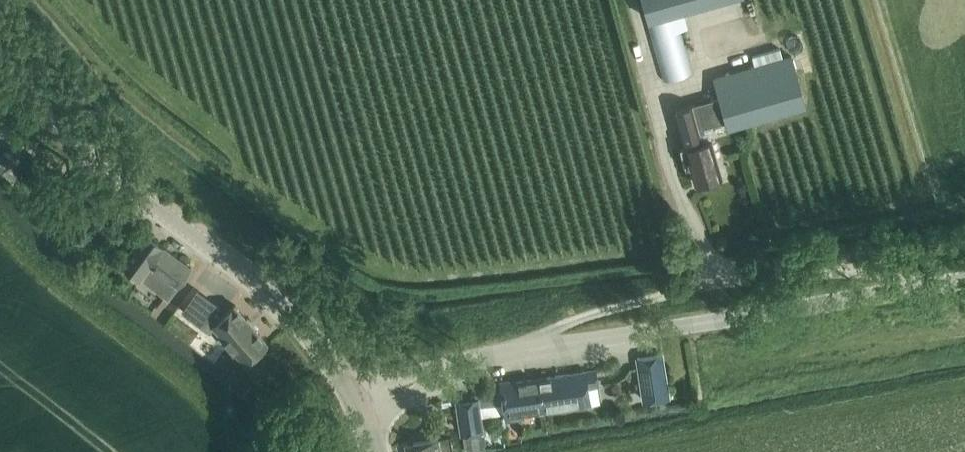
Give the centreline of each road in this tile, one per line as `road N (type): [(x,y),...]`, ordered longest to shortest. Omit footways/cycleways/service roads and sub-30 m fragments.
road 1 (secondary): [(360,407),(292,313),(55,127),(0,64)]
road 2 (unclassified): [(923,288),(867,273),(716,277),(583,317),(511,352)]
road 3 (tertiary): [(511,352),(923,288)]
road 4 (tertiary): [(360,407),(511,352)]

